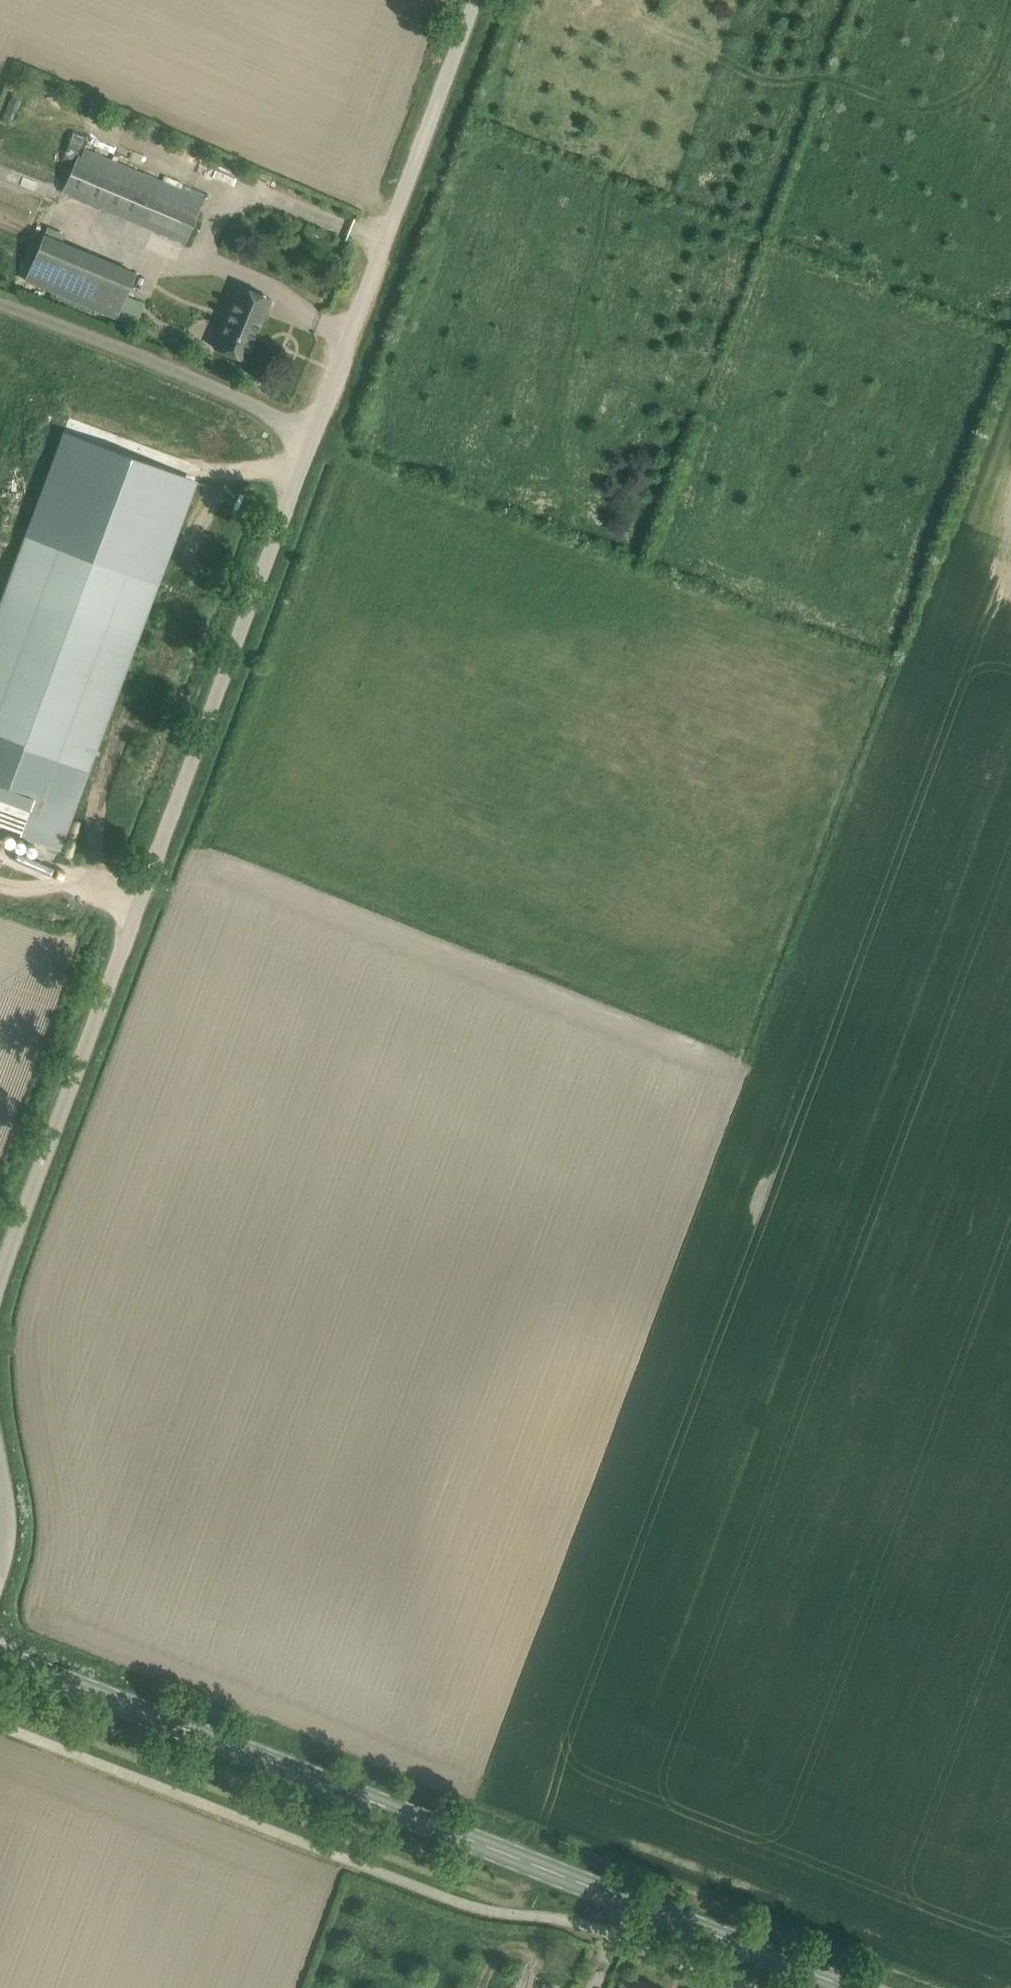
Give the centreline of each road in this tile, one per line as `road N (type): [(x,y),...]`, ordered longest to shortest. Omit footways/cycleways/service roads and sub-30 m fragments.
road 1 (unclassified): [(0,1282),(477,0)]
road 2 (tertiary): [(827,1987),(0,1661)]

